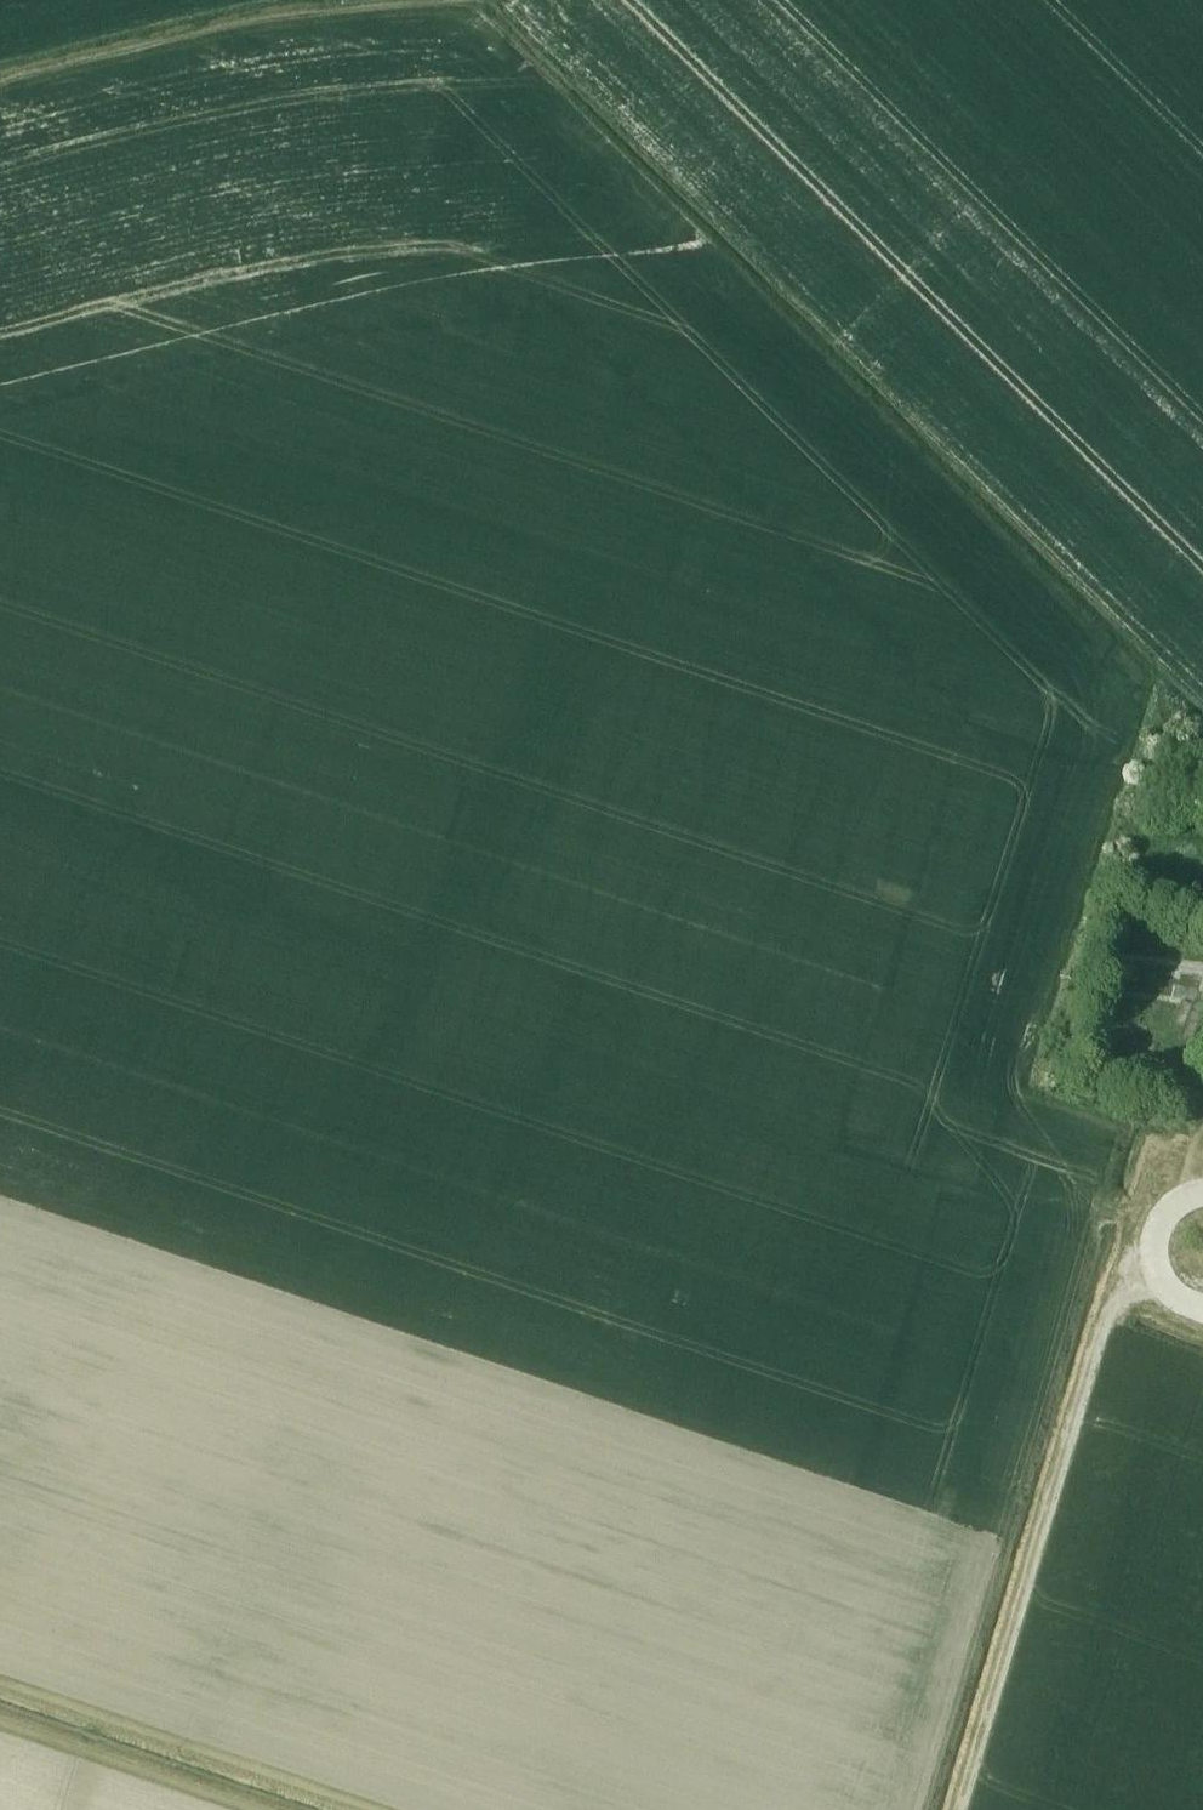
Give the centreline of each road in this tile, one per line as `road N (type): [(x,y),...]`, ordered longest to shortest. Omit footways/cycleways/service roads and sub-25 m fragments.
road 1 (unclassified): [(1202,1195),(1181,1202),(1156,1239),(1160,1279),(1202,1321)]

